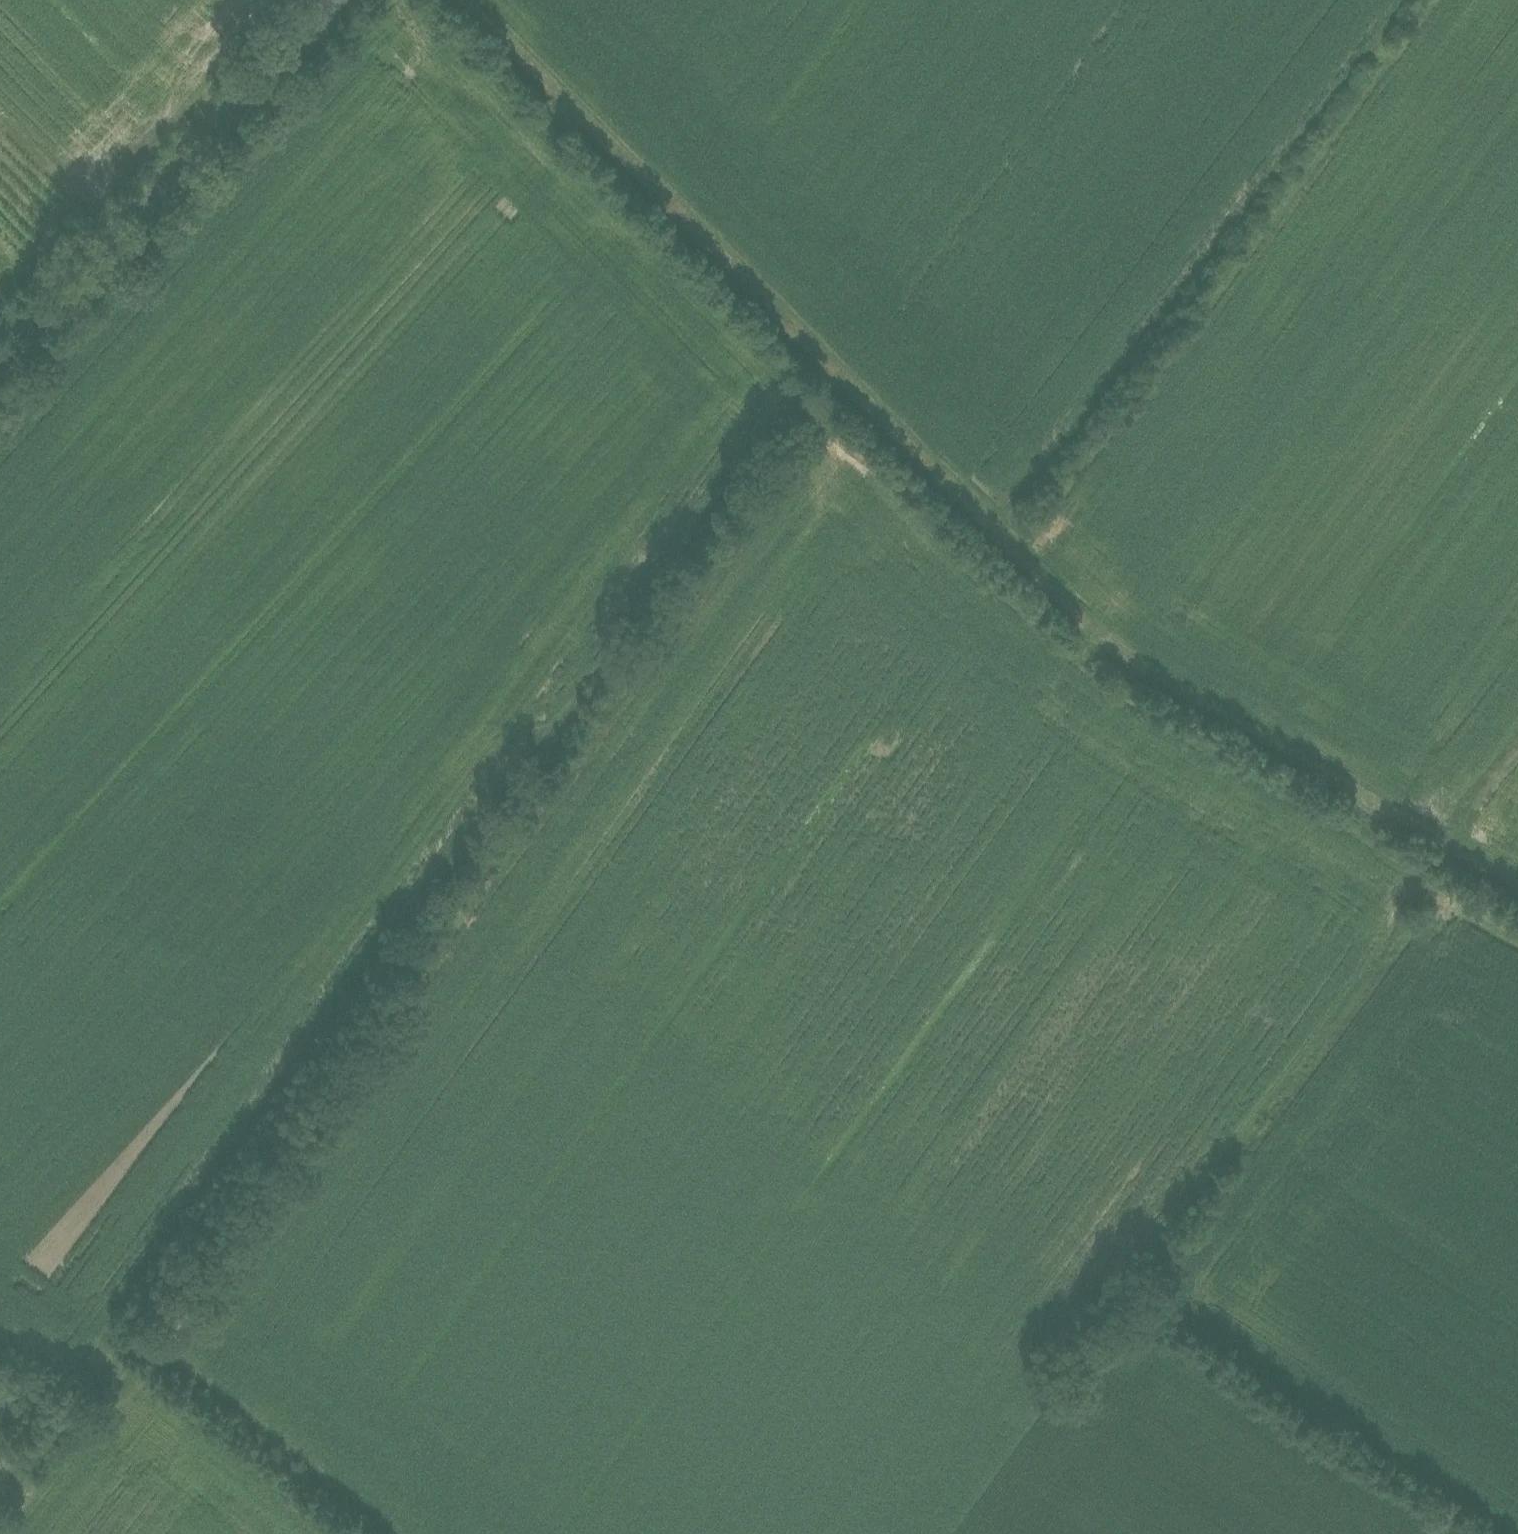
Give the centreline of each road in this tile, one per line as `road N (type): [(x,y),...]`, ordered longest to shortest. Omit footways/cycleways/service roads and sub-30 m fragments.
road 1 (residential): [(342,0),(0,372)]

